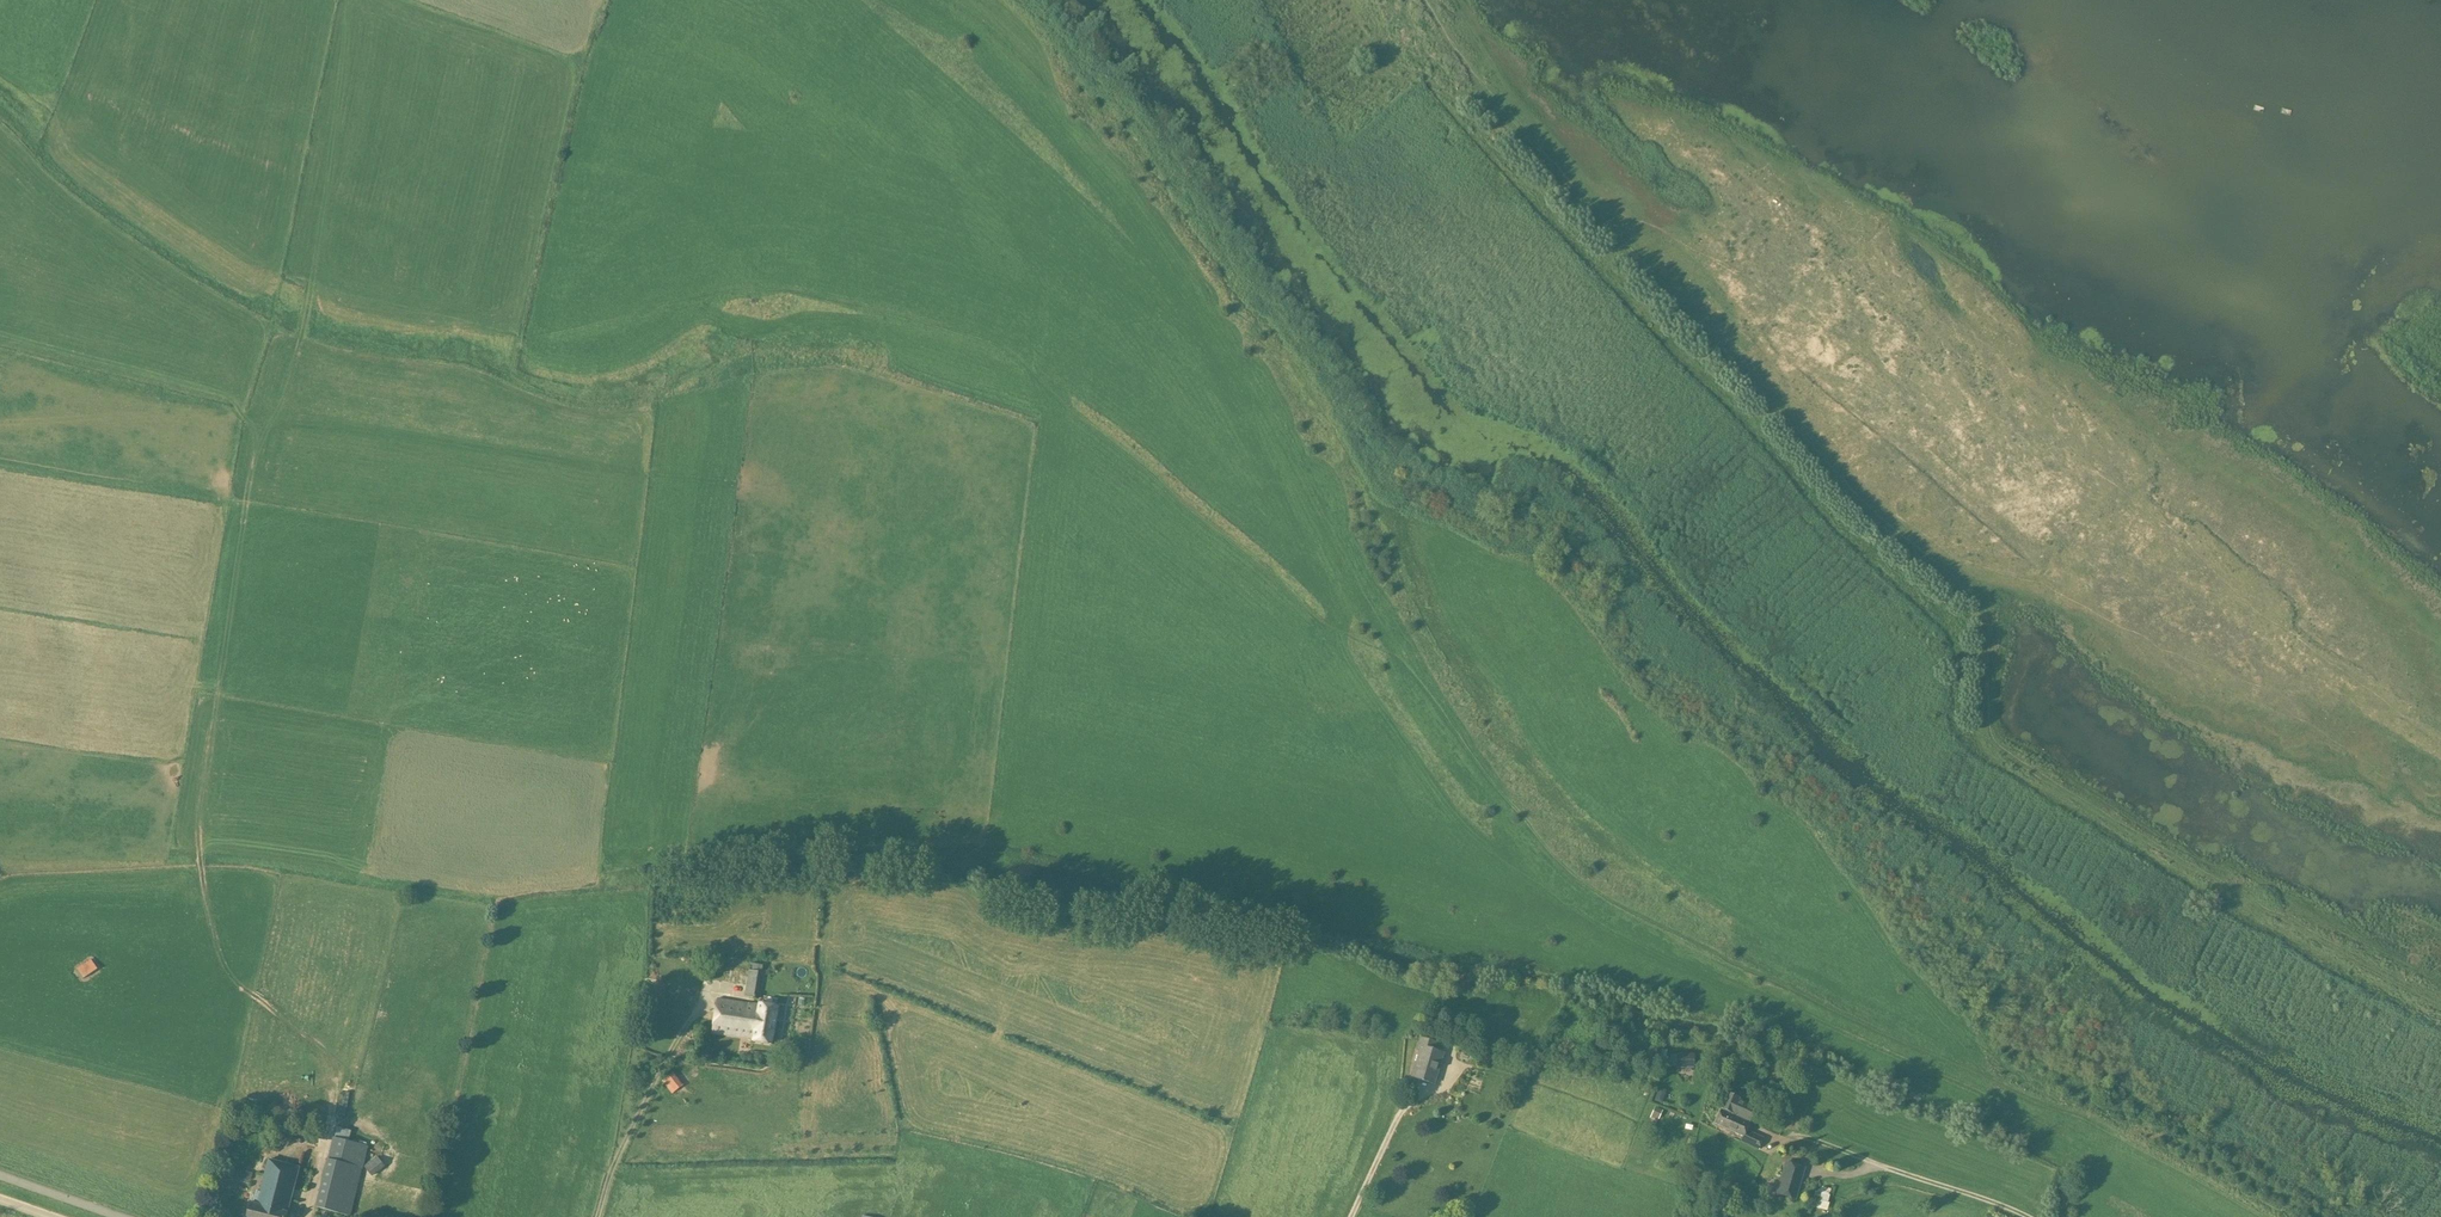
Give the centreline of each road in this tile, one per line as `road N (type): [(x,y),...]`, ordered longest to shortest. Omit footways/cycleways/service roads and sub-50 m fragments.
road 1 (track): [(2440,1003),(2194,869),(2001,749),(1985,708),(1988,628),(1968,590)]
road 2 (unclassified): [(1353,1216),(1410,1100)]
road 3 (unclassified): [(122,1216),(0,1174)]

